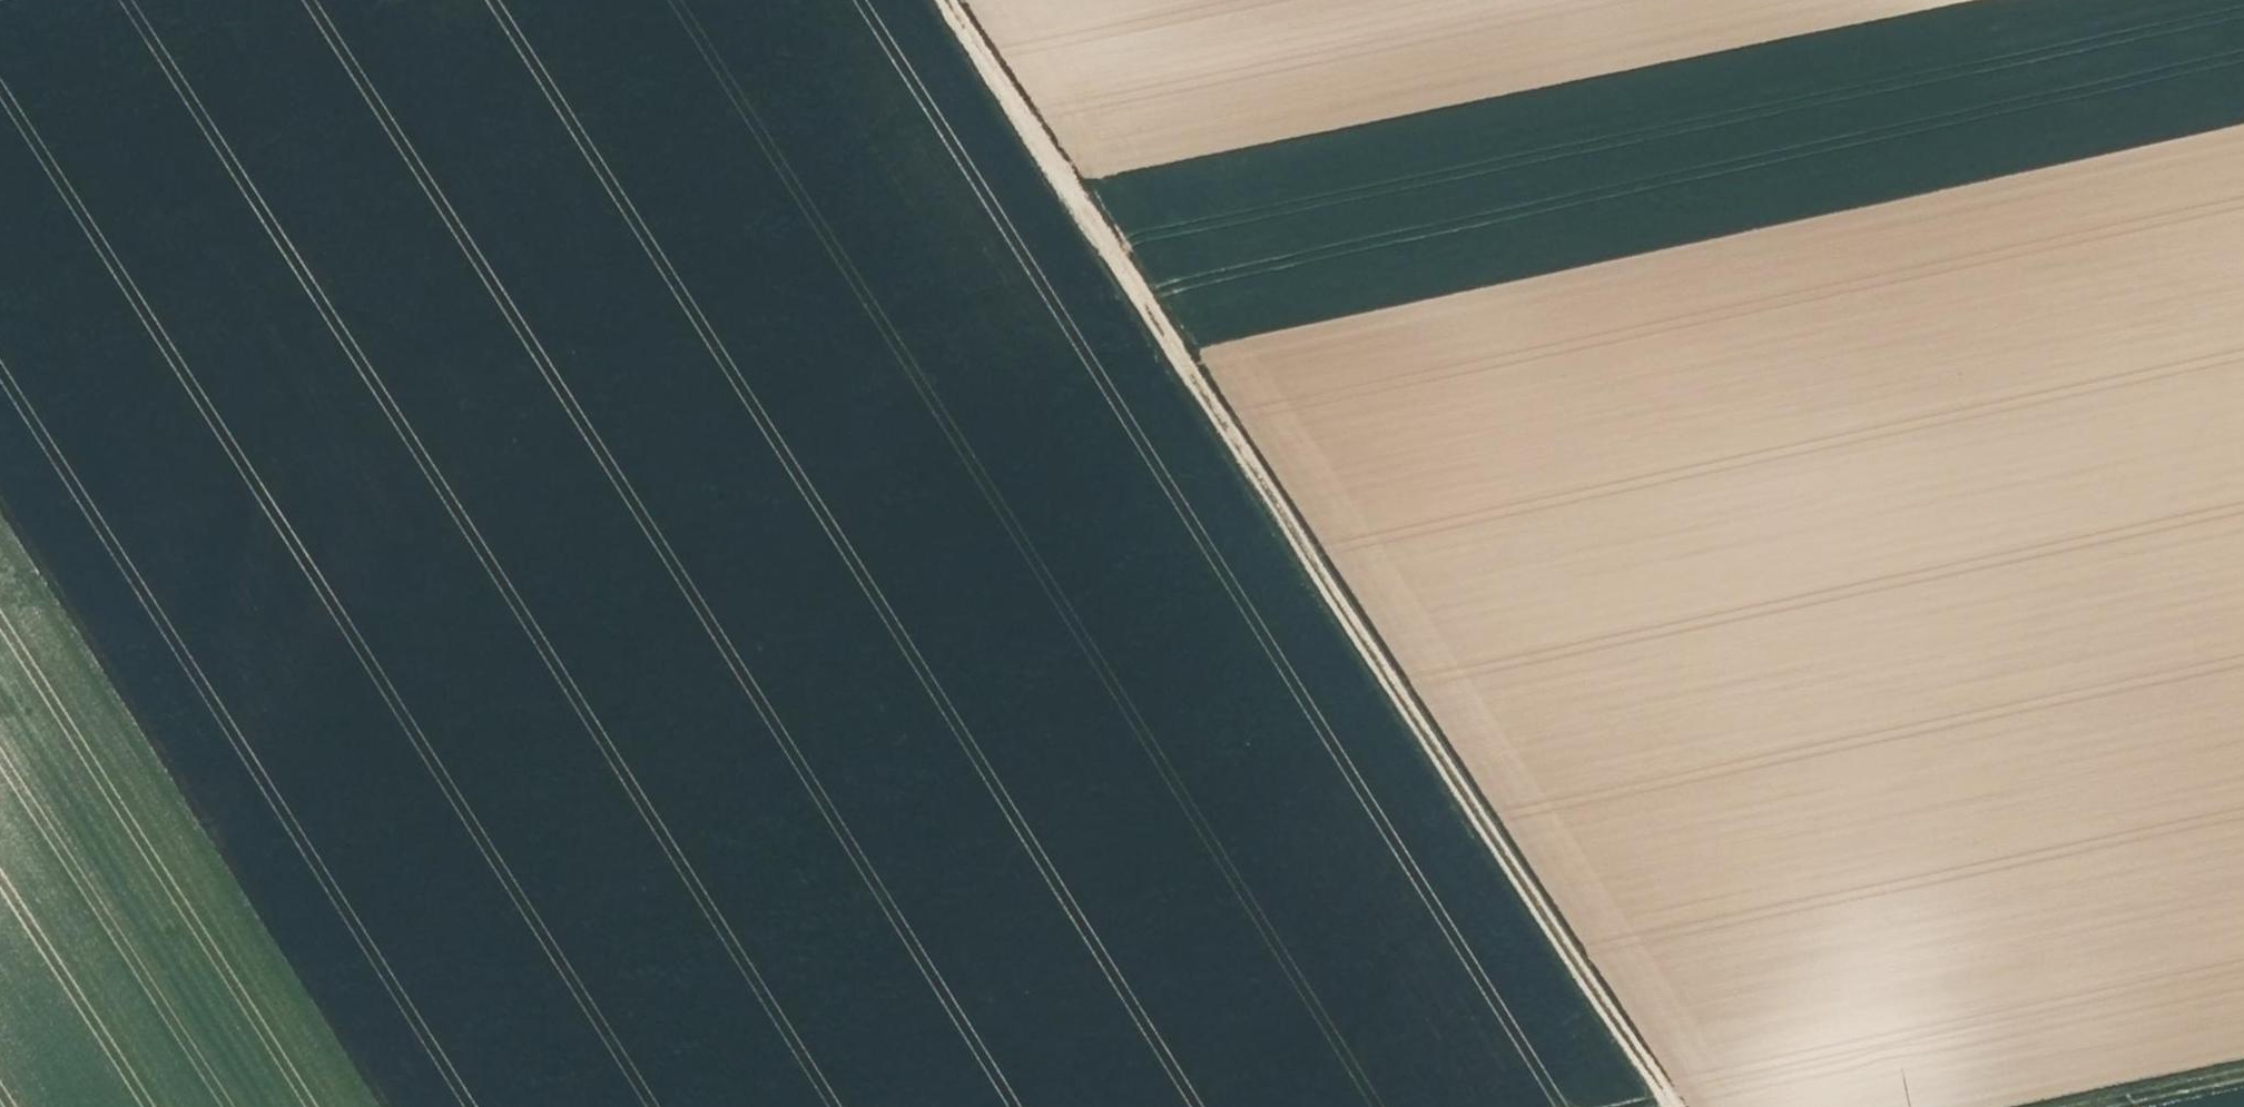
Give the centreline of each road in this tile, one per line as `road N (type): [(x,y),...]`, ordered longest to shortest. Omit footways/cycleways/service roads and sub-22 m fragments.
road 1 (track): [(947,0),(1066,190),(1678,1106)]
road 2 (track): [(2243,1076),(2099,1106)]

